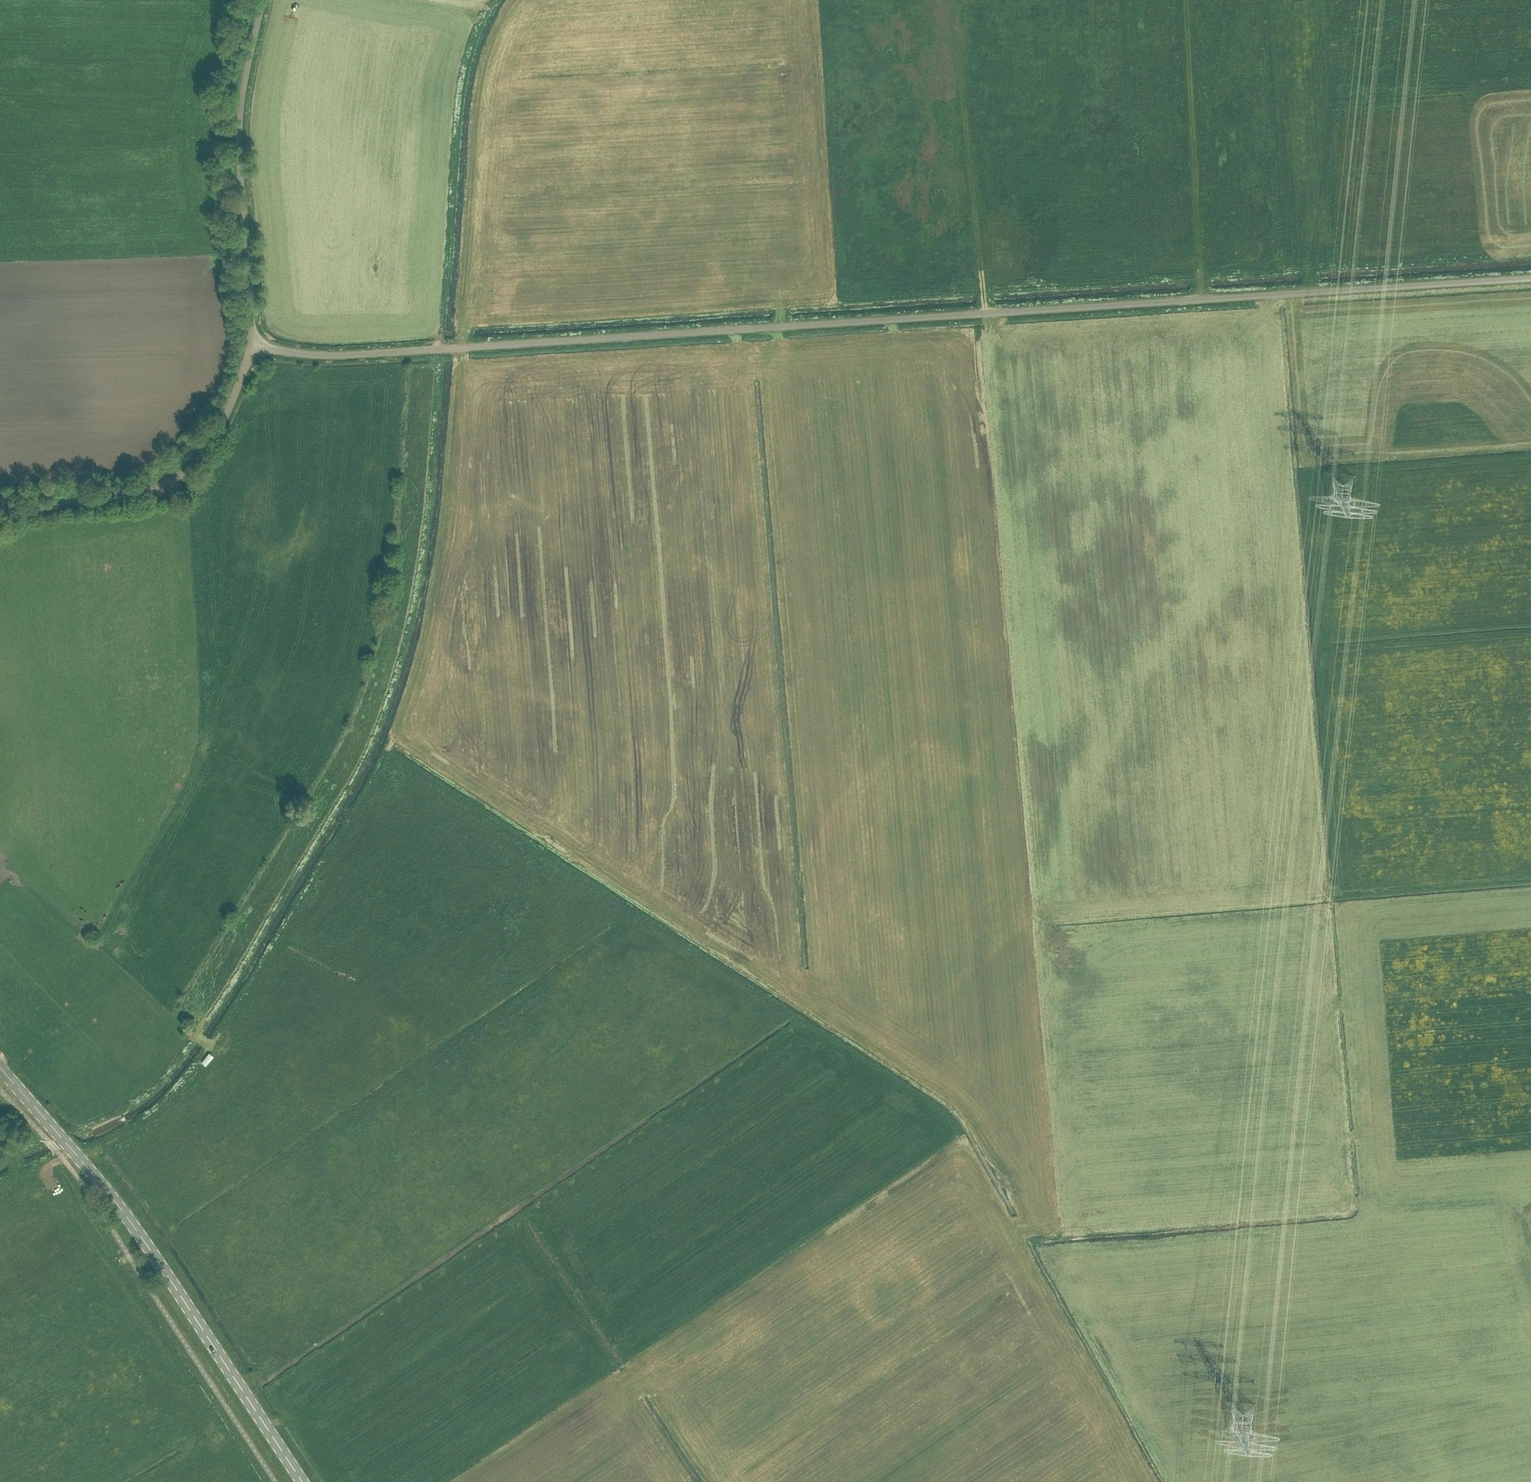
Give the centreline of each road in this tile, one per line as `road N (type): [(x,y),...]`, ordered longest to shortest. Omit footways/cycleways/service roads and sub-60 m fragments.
road 1 (unclassified): [(252,348),(383,353),(1530,277)]
road 2 (primary): [(303,1481),(128,1216),(0,1067)]
road 3 (unclassified): [(252,348),(240,108),(263,0)]
road 4 (unclassified): [(252,348),(229,410),(173,481),(0,516)]

